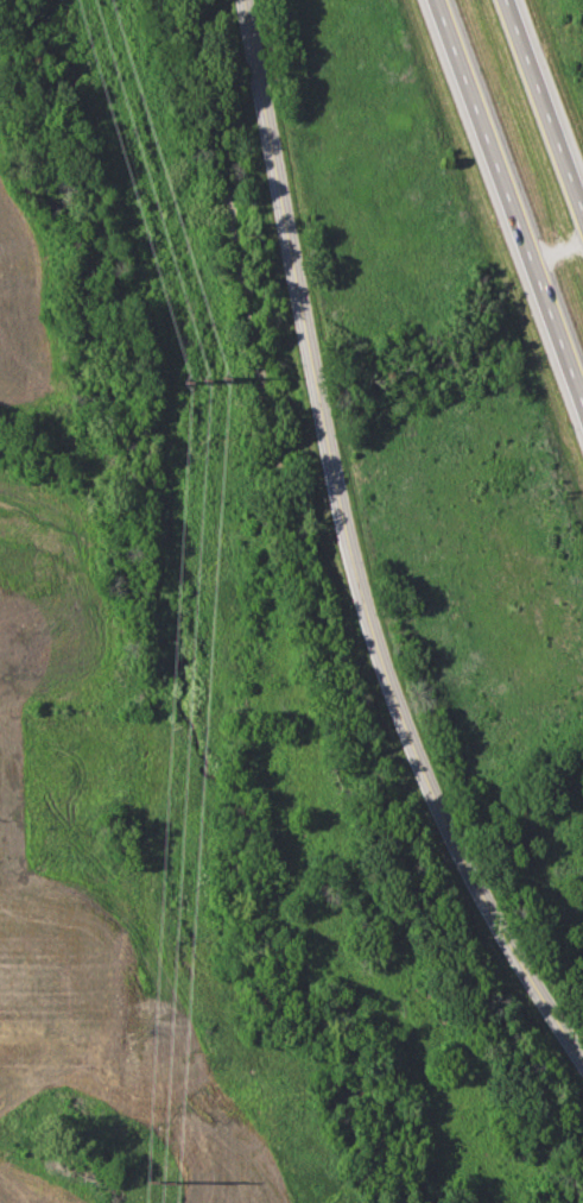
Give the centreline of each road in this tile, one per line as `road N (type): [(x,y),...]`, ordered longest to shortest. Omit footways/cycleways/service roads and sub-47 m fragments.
road 1 (tertiary): [(582,1055),(469,868),(379,650),(338,499),(247,0)]
road 2 (motorway): [(435,0),(582,409)]
road 3 (motorway): [(582,199),(511,0)]

